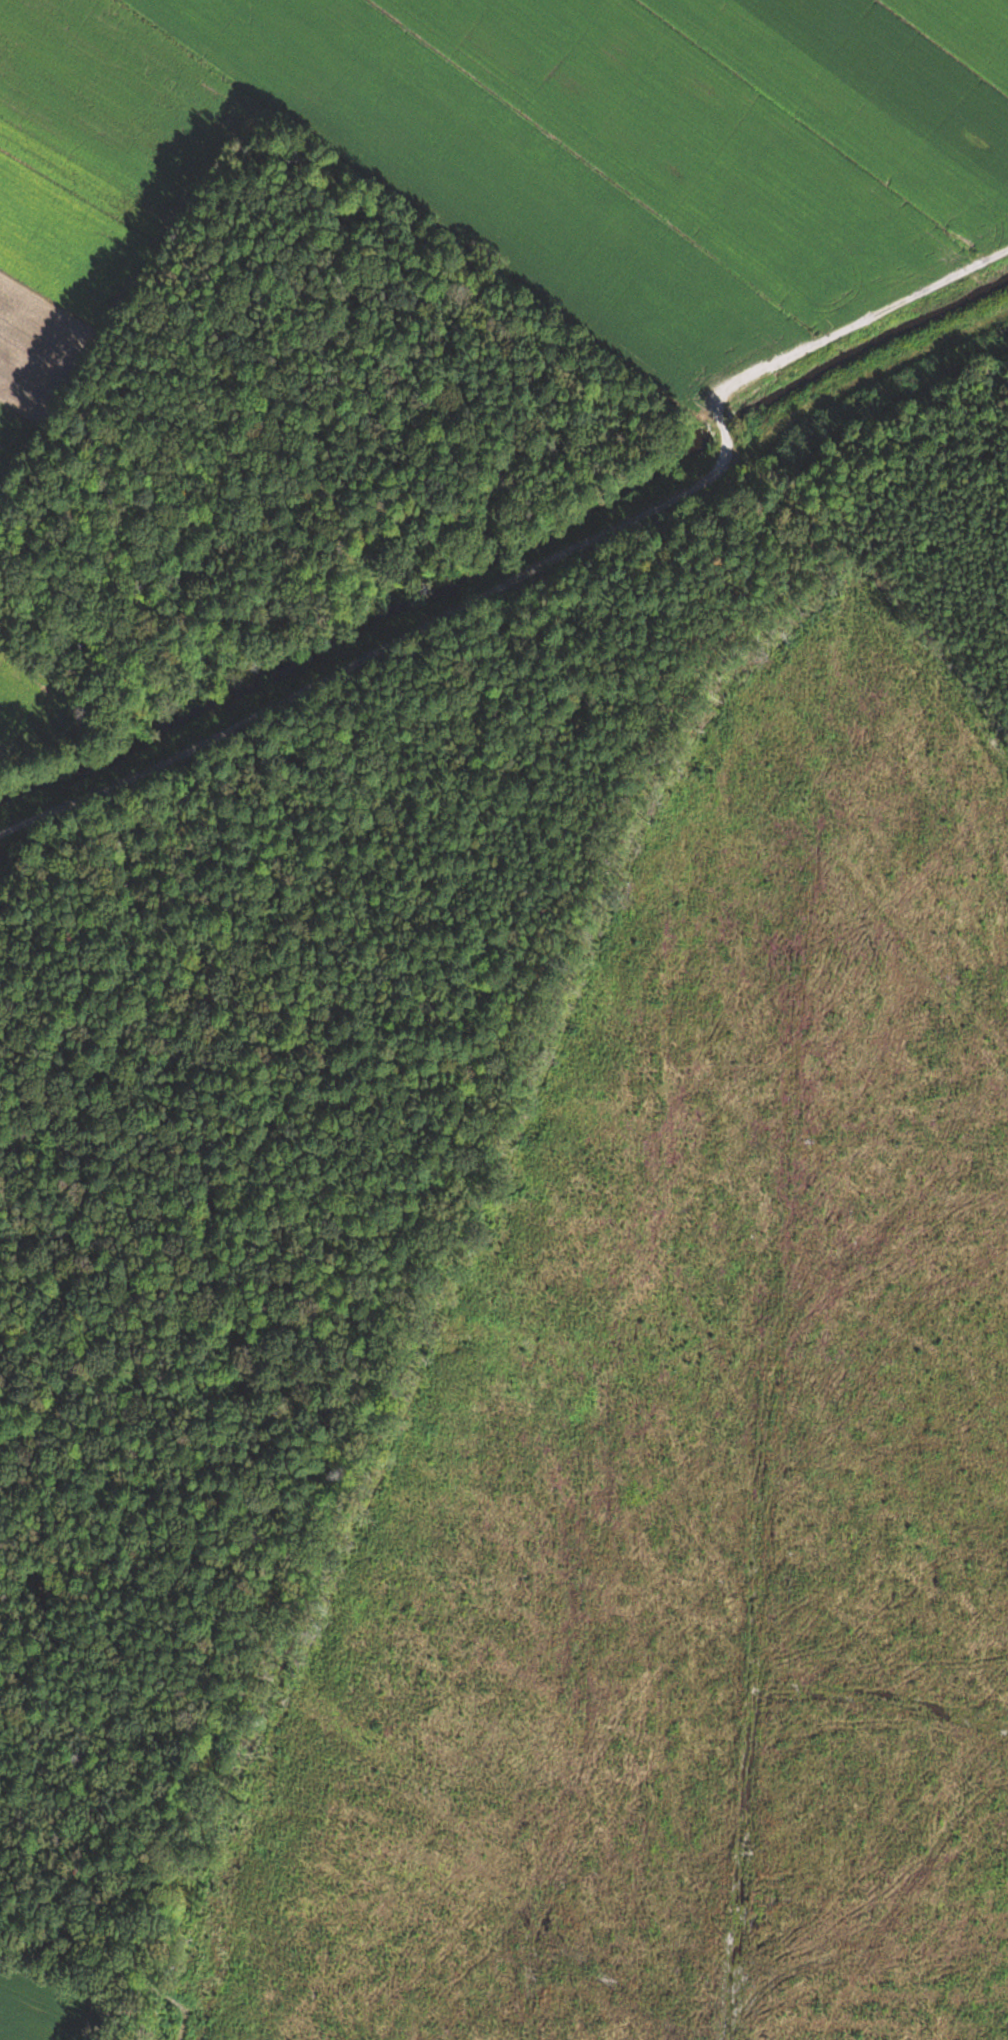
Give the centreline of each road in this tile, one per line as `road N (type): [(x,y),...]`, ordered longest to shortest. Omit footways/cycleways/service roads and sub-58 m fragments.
road 1 (residential): [(0,847),(184,759),(683,486),(717,465),(725,447),(706,421),(711,406),(1007,258)]

